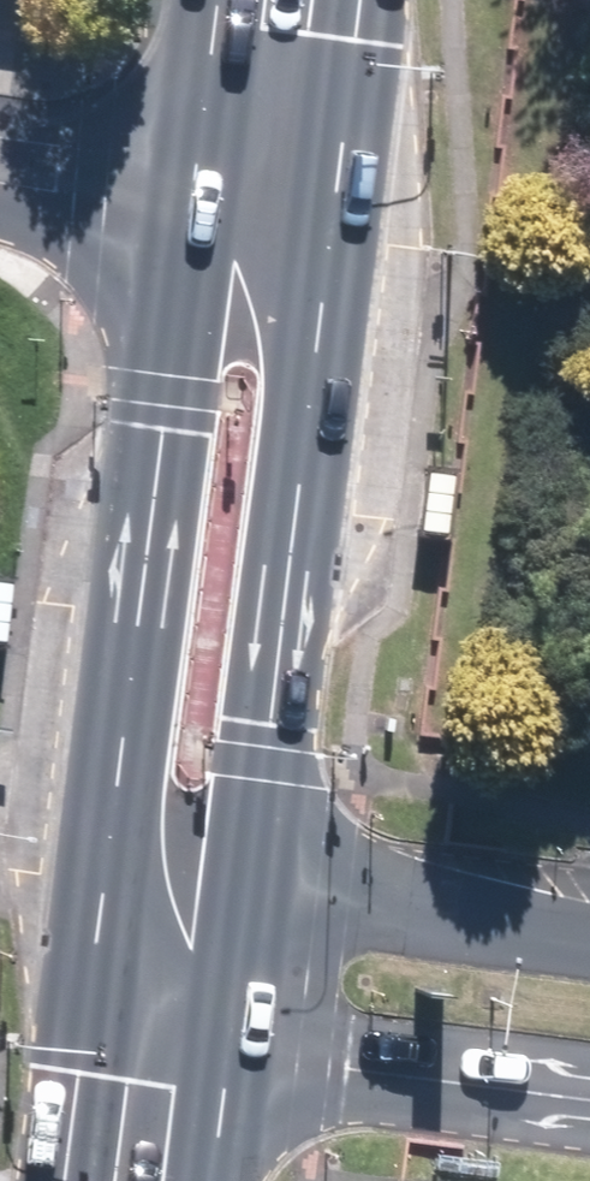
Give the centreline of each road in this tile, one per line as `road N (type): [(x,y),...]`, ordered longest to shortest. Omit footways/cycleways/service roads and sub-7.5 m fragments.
road 1 (primary): [(150,1177),(119,982),(120,849),(150,518),(167,392),(266,215)]
road 2 (primary): [(266,215),(304,406),(268,764),(253,862),(150,1177)]
road 3 (residential): [(0,181),(266,215)]
road 4 (primary): [(266,215),(294,0)]

